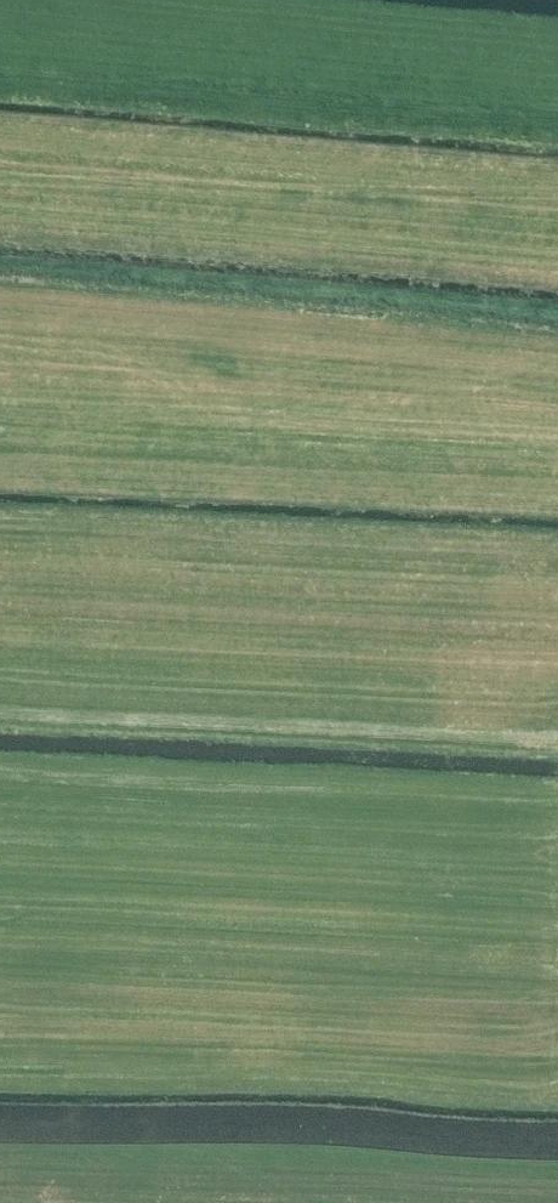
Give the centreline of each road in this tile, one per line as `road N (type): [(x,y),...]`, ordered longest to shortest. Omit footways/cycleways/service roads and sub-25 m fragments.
road 1 (track): [(557,750),(0,726)]

